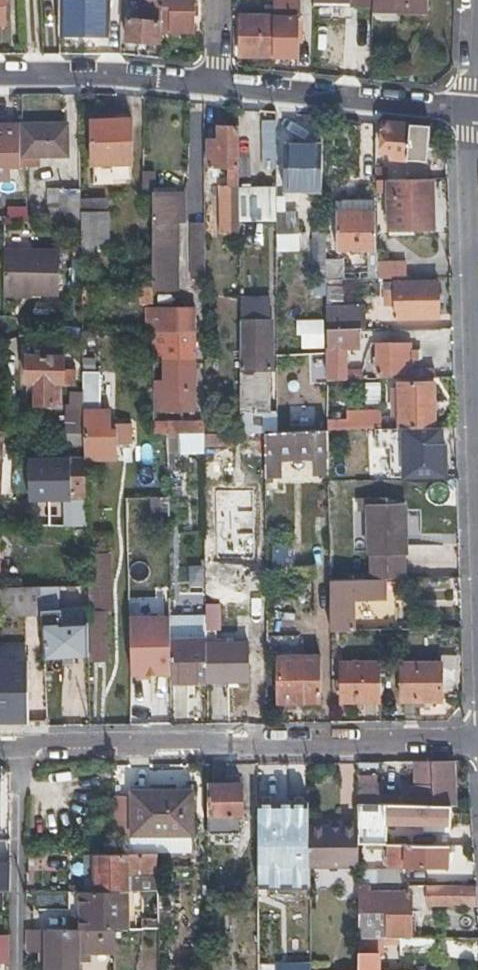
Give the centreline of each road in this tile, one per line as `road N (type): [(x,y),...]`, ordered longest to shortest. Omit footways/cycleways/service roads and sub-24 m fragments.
road 1 (residential): [(29,745),(477,739)]
road 2 (residential): [(217,89),(474,107)]
road 3 (residential): [(22,969),(29,745)]
road 4 (residential): [(0,77),(167,80),(217,89)]
road 5 (residential): [(474,107),(477,270)]

